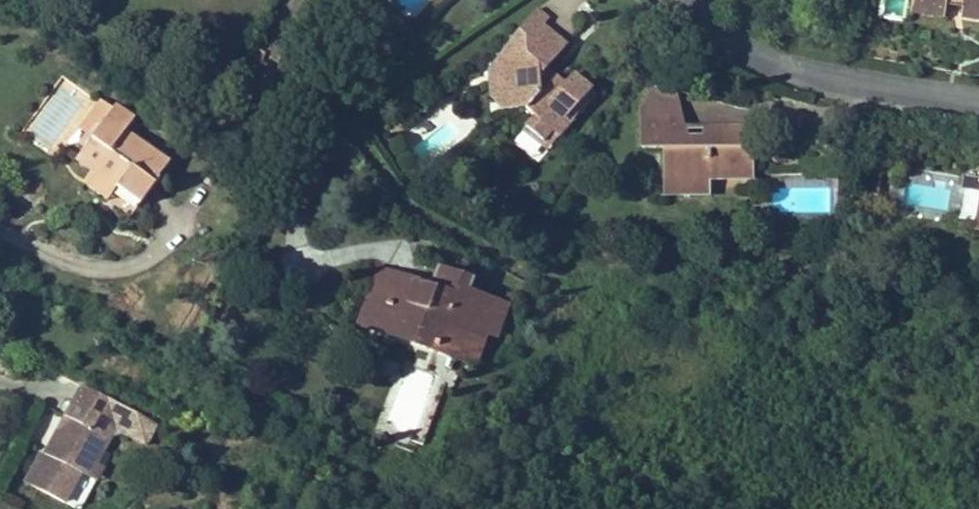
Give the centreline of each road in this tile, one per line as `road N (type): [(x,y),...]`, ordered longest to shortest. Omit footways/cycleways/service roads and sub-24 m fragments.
road 1 (residential): [(679,0),(731,41),(781,65),(978,103)]

